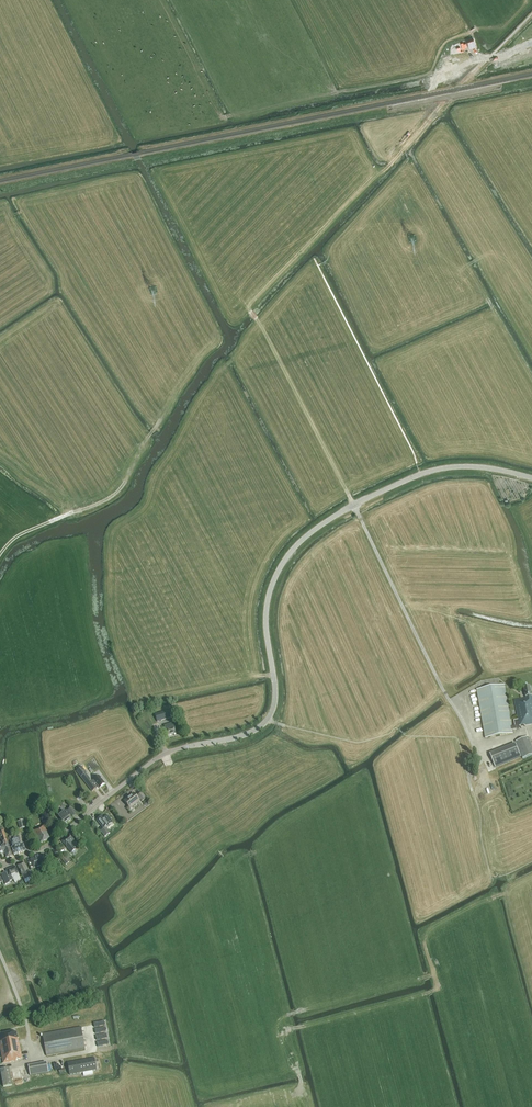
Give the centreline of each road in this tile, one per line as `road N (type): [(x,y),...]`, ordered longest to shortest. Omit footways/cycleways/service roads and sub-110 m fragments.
road 1 (tertiary): [(0,864),(51,843),(164,754),(243,736),(268,720),(276,694),(269,594),(292,551),(320,526),(439,469),(531,478)]
road 2 (track): [(241,1106),(303,1093),(285,1043),(289,1030),(435,989),(428,930),(531,877)]
road 3 (track): [(289,1030),(284,1017),(435,975)]
road 4 (track): [(125,482),(108,499),(20,534),(0,555)]

